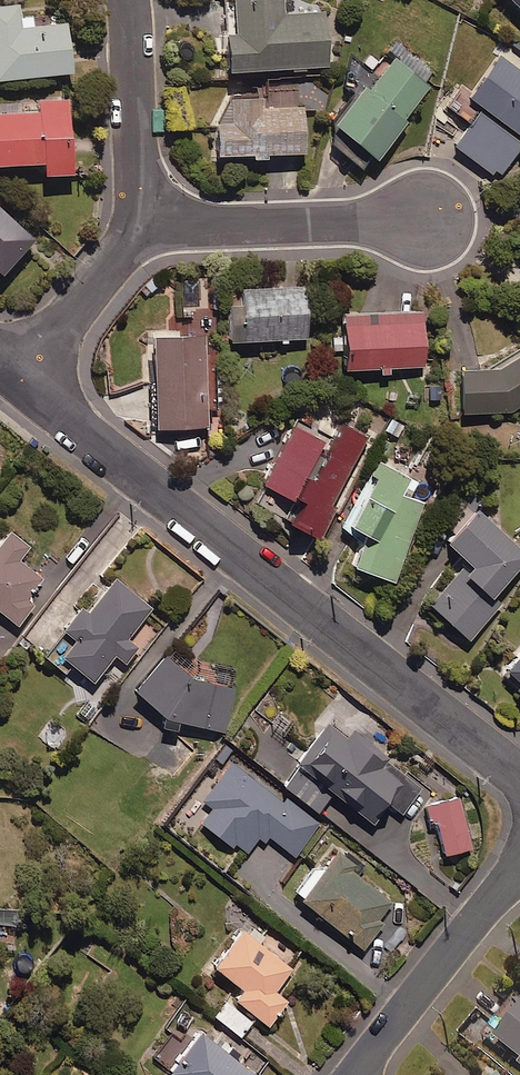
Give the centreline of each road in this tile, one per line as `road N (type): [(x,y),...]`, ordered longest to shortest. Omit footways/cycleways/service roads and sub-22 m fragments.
road 1 (residential): [(519,776),(17,380)]
road 2 (residential): [(428,221),(144,226)]
road 3 (residential): [(519,874),(355,1074)]
road 4 (residential): [(144,226),(129,0)]
road 5 (residential): [(144,226),(17,380)]

